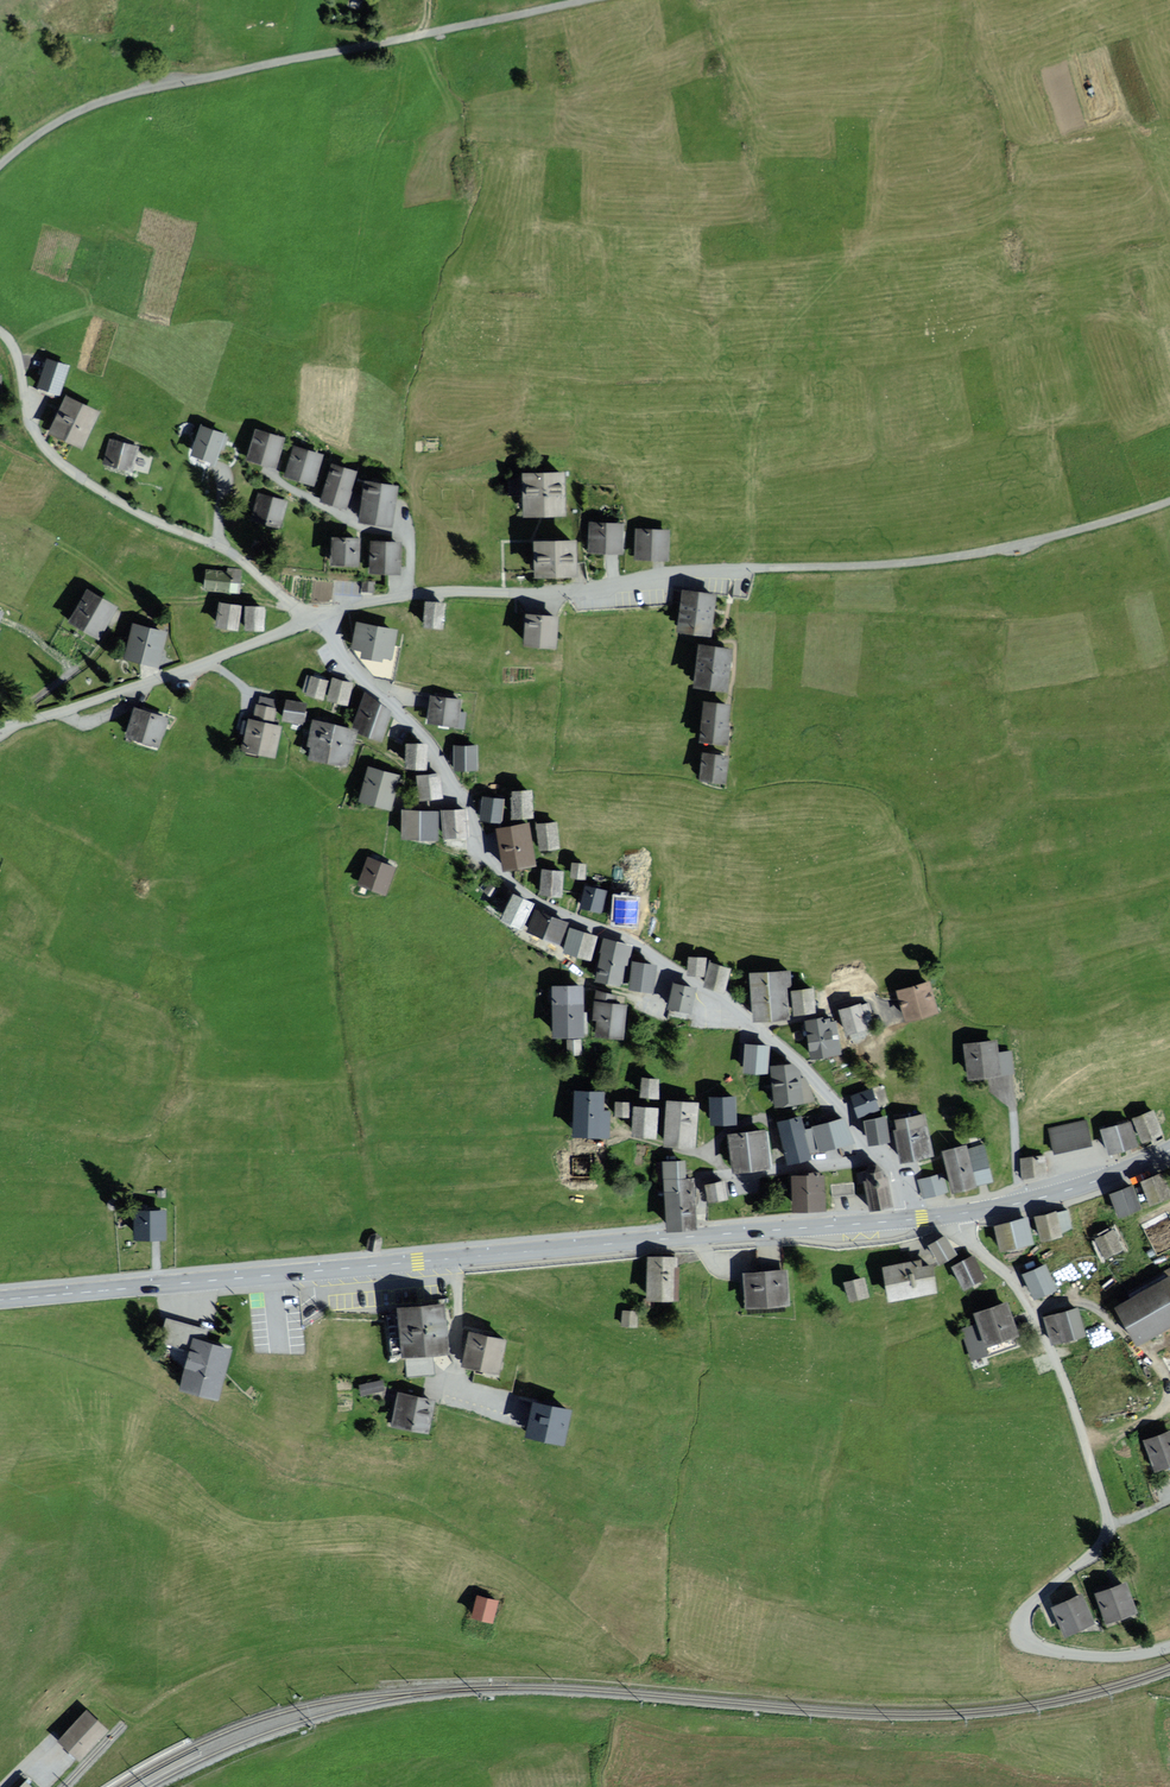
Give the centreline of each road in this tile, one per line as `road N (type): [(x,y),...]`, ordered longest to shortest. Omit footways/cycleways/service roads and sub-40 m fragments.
road 1 (primary): [(912,1219),(0,1299)]
road 2 (residential): [(912,1219),(888,1161),(871,1157),(841,1106),(718,993),(615,929),(533,897),(501,873),(479,841),(465,794),(423,734),(312,620)]
road 3 (residential): [(1169,1647),(1101,1655),(1025,1640),(1021,1623),(1030,1608),(1107,1532),(1103,1496),(1032,1311),(967,1239),(958,1214)]
road 4 (track): [(0,166),(58,122),(145,88),(575,0)]
road 5 (residential): [(312,620),(407,594),(565,591),(758,567)]
road 6 (residential): [(312,620),(222,546),(51,455),(27,411),(18,352),(0,331)]
road 7 (unclassified): [(758,567),(952,557),(1169,501)]
road 8 (residential): [(0,726),(312,620)]
road 9 (primary): [(1169,1148),(1104,1178),(958,1214)]

